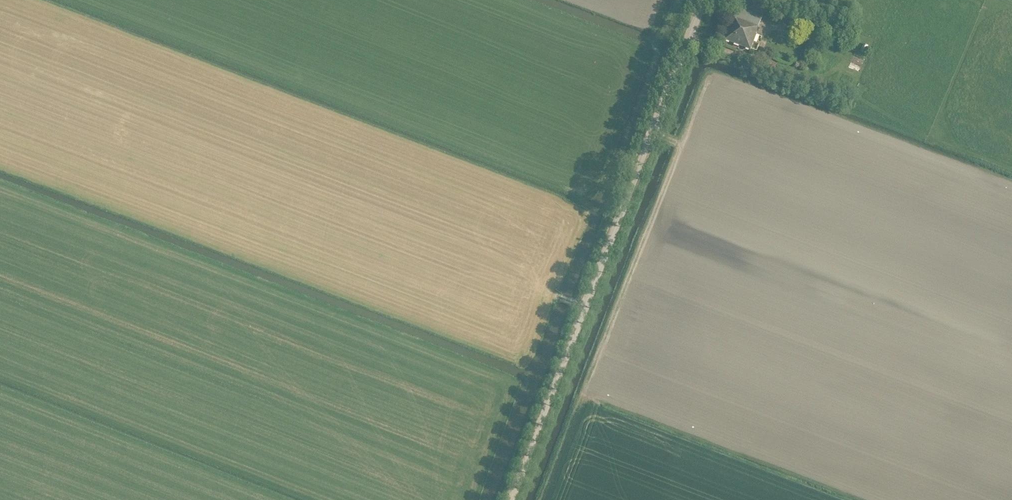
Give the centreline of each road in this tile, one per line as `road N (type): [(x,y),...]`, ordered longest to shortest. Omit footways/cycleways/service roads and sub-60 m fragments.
road 1 (unclassified): [(509,499),(702,0)]

